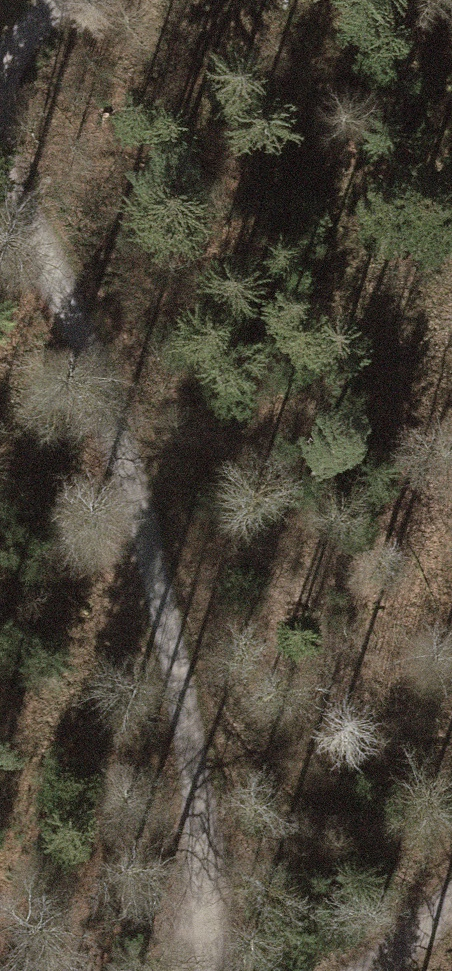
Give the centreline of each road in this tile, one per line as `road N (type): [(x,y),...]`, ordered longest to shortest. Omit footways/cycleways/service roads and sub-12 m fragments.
road 1 (track): [(0,136),(10,184),(95,378),(147,553),(190,742),(217,970)]

